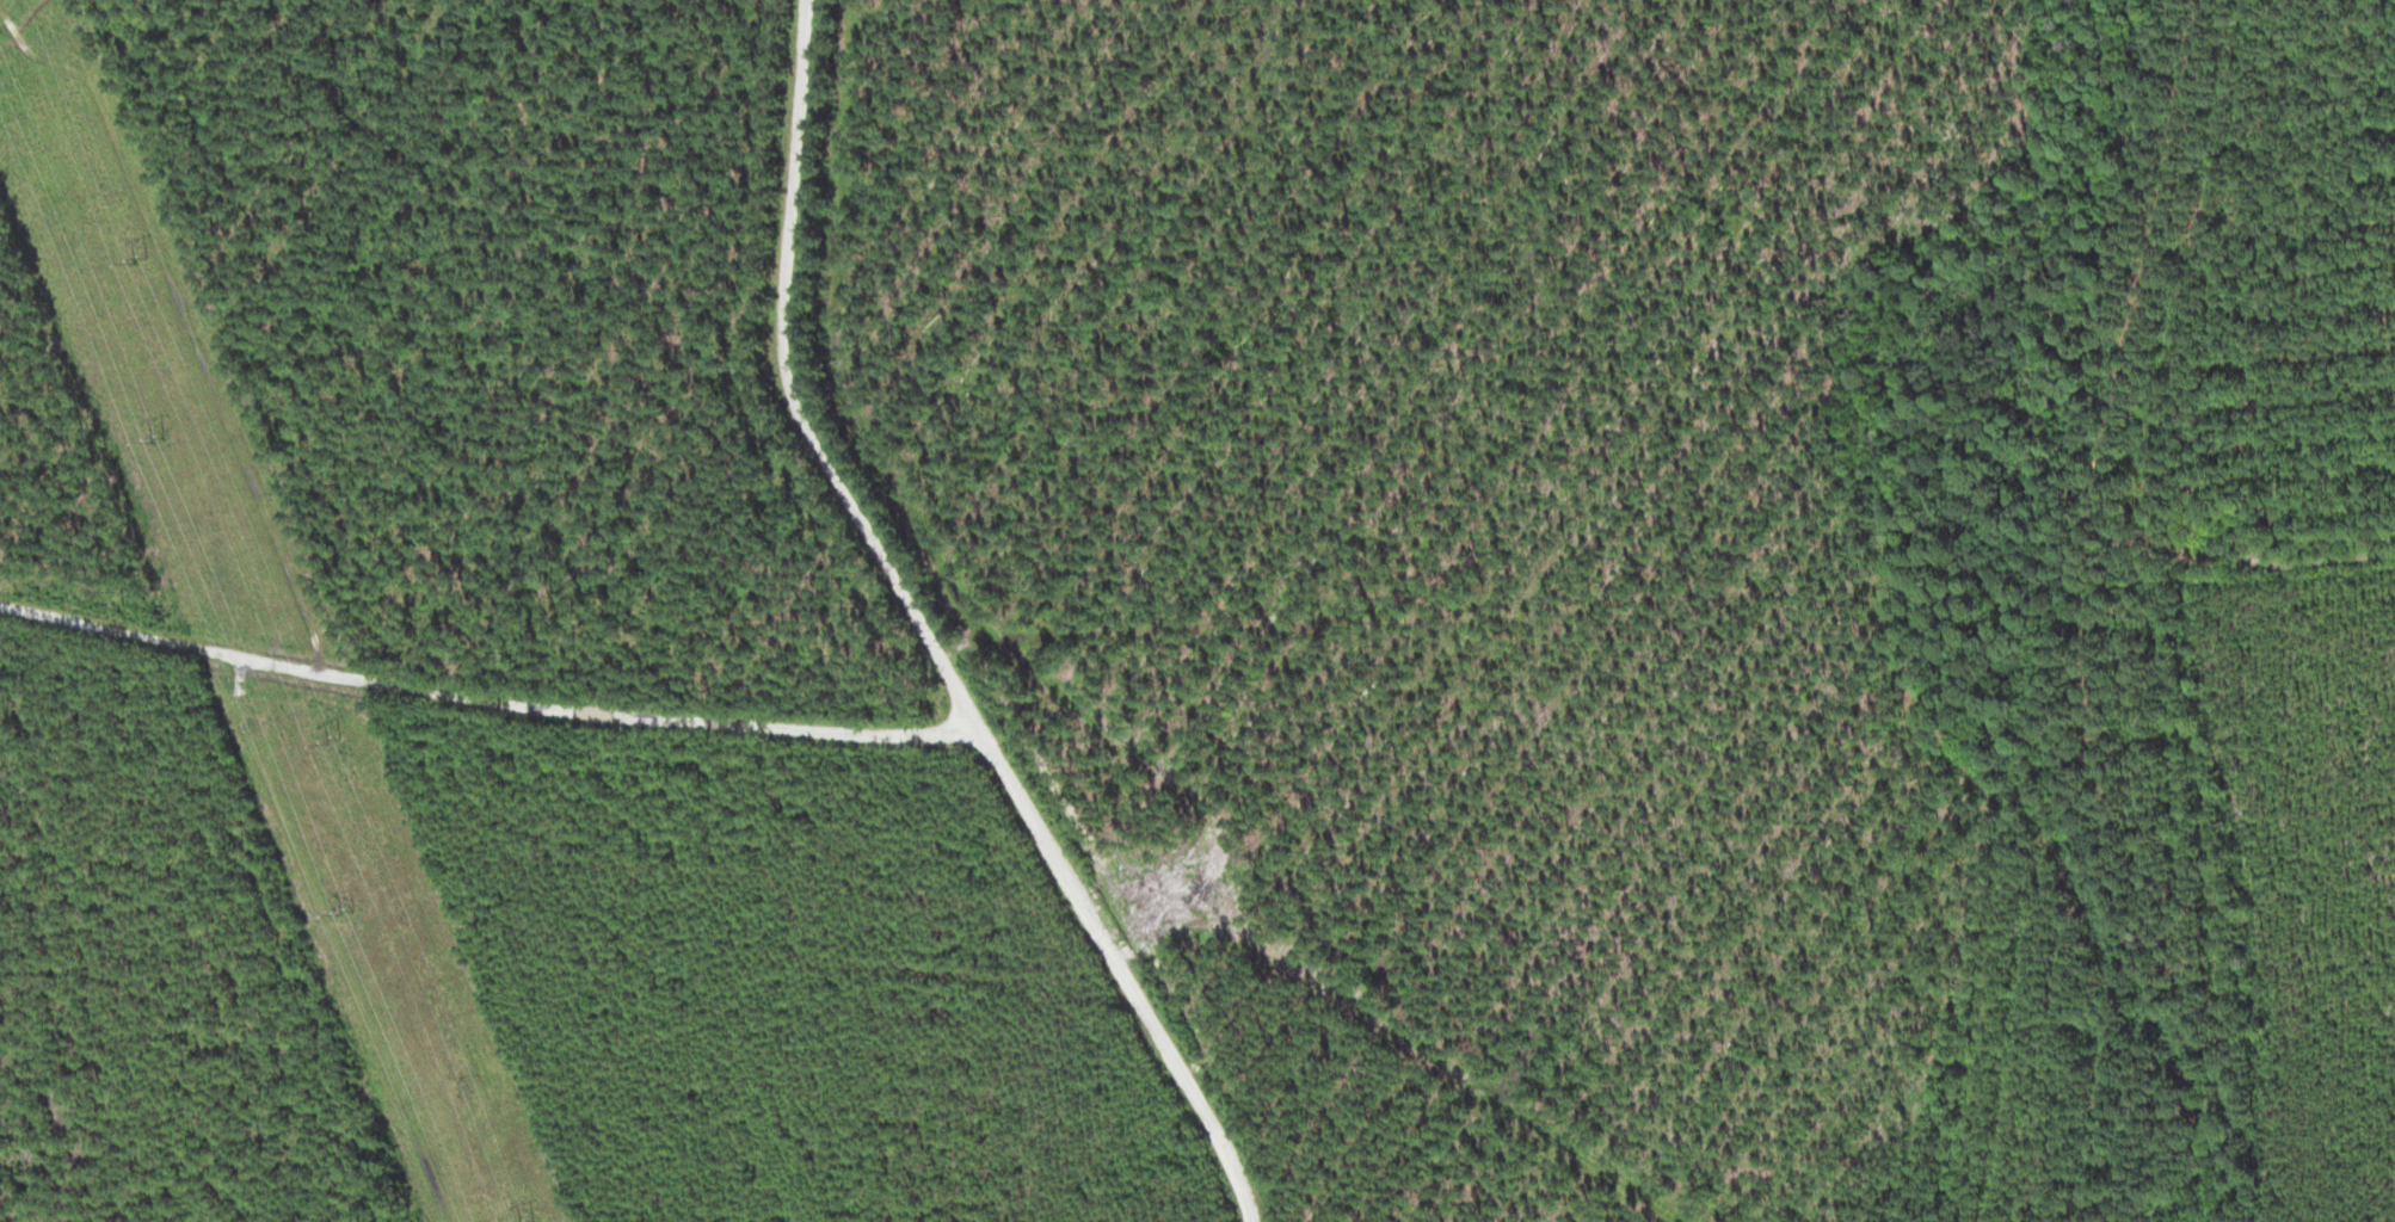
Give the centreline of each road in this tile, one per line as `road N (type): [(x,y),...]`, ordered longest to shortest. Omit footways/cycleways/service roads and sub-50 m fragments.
road 1 (residential): [(1268,1221),(1269,1171),(1201,1054),(1048,820),(992,746),(968,728),(373,672),(0,598)]
road 2 (residential): [(842,0),(827,160),(820,469),(876,604),(968,728)]

